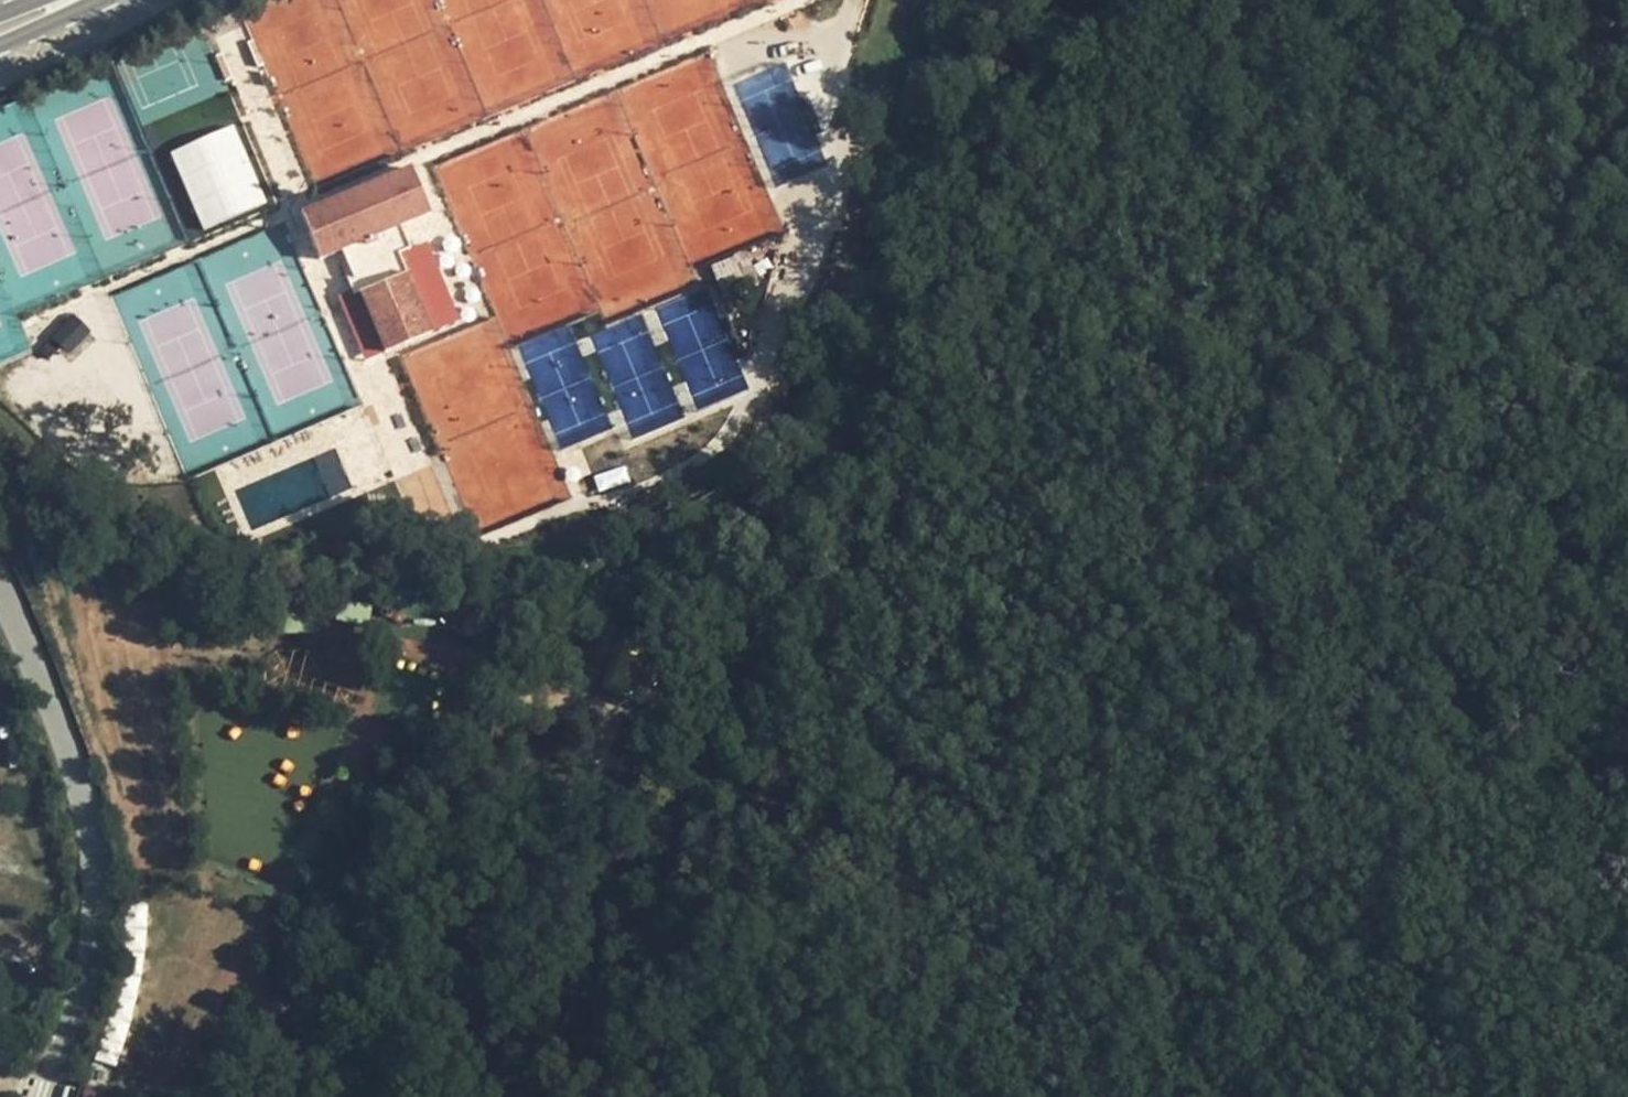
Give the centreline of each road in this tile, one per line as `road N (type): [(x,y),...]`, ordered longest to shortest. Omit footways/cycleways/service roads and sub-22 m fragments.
road 1 (unclassified): [(0,564),(72,792),(79,979),(51,1096)]

